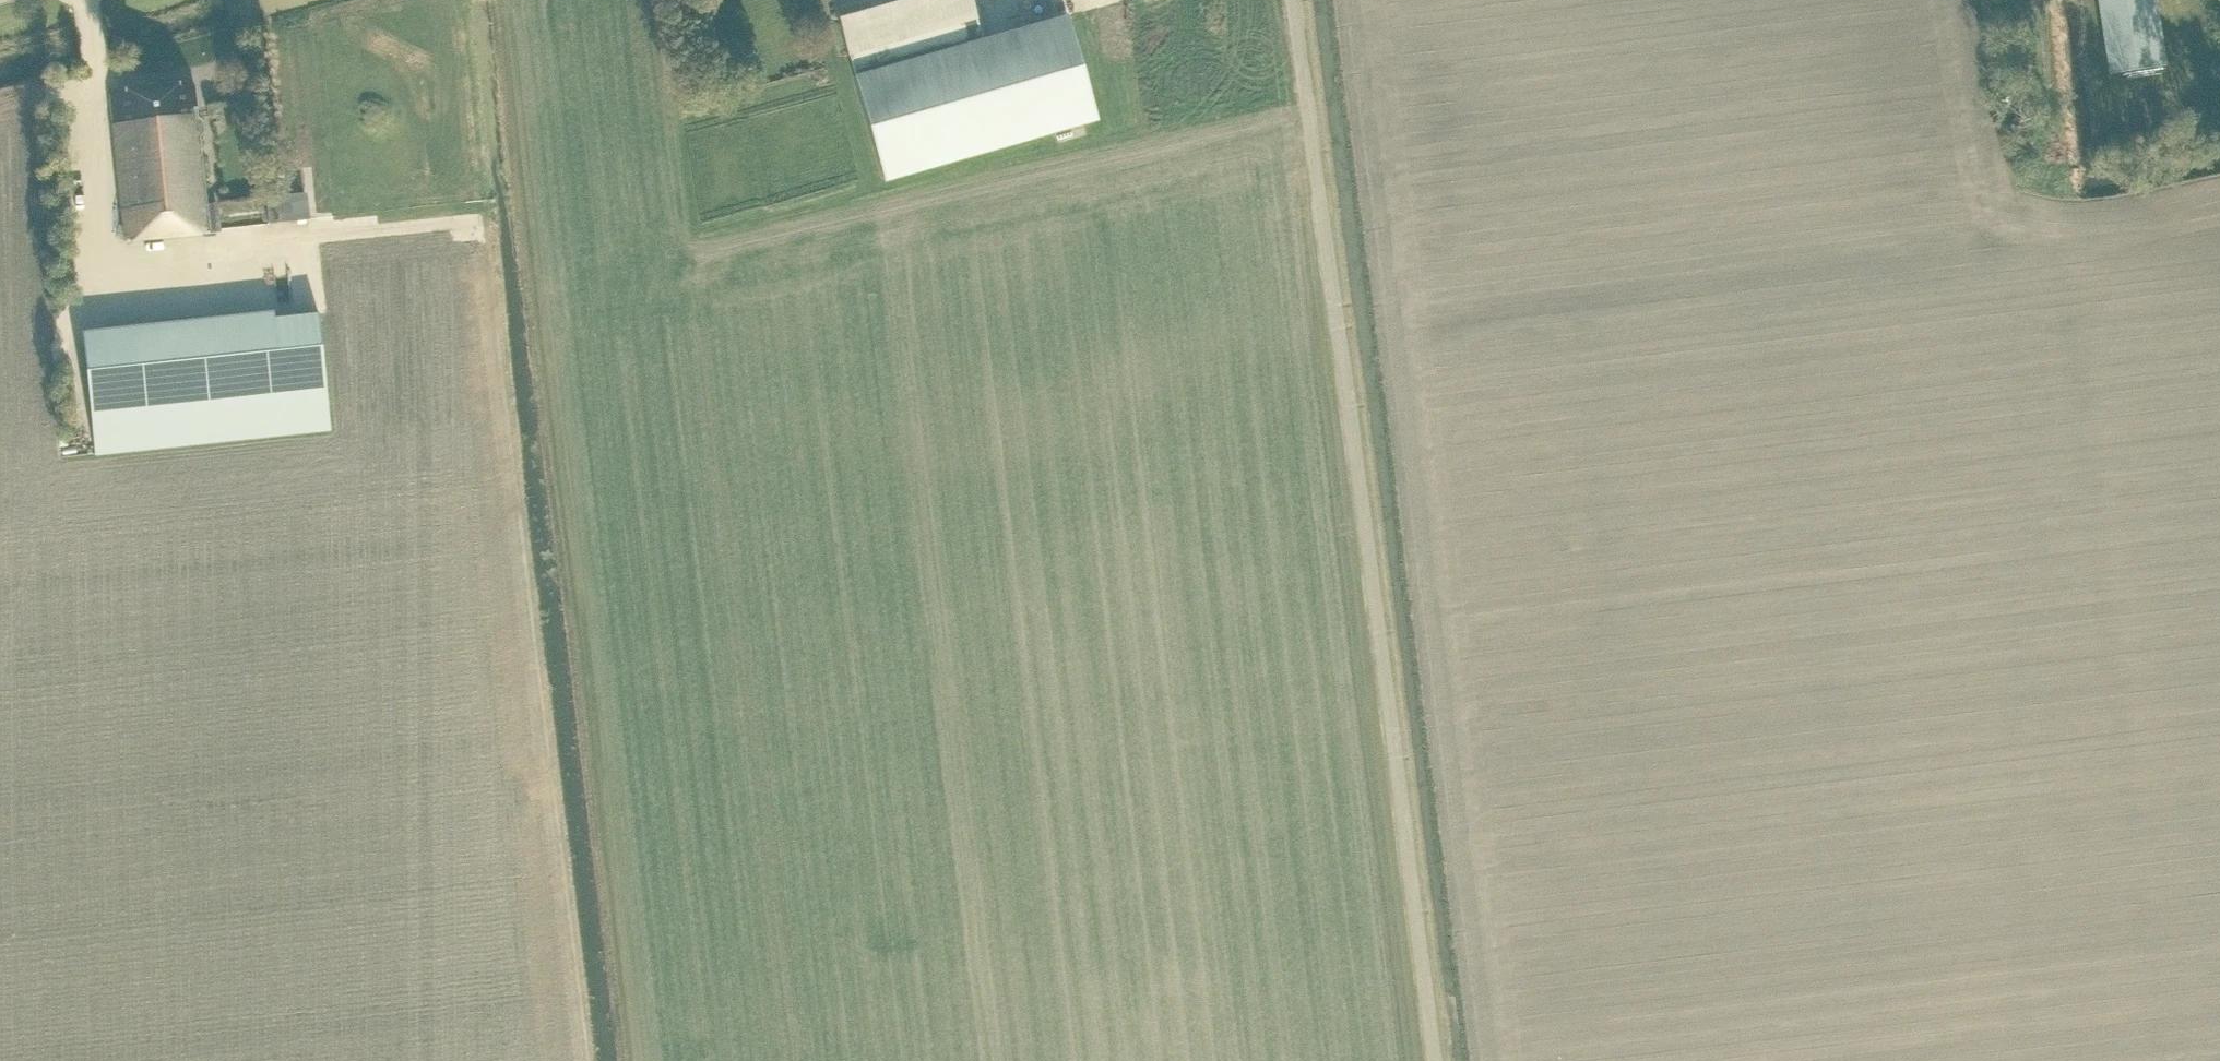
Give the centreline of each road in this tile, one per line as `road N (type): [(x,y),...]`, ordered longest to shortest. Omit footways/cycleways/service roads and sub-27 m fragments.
road 1 (track): [(1294,0),(1432,1060)]

